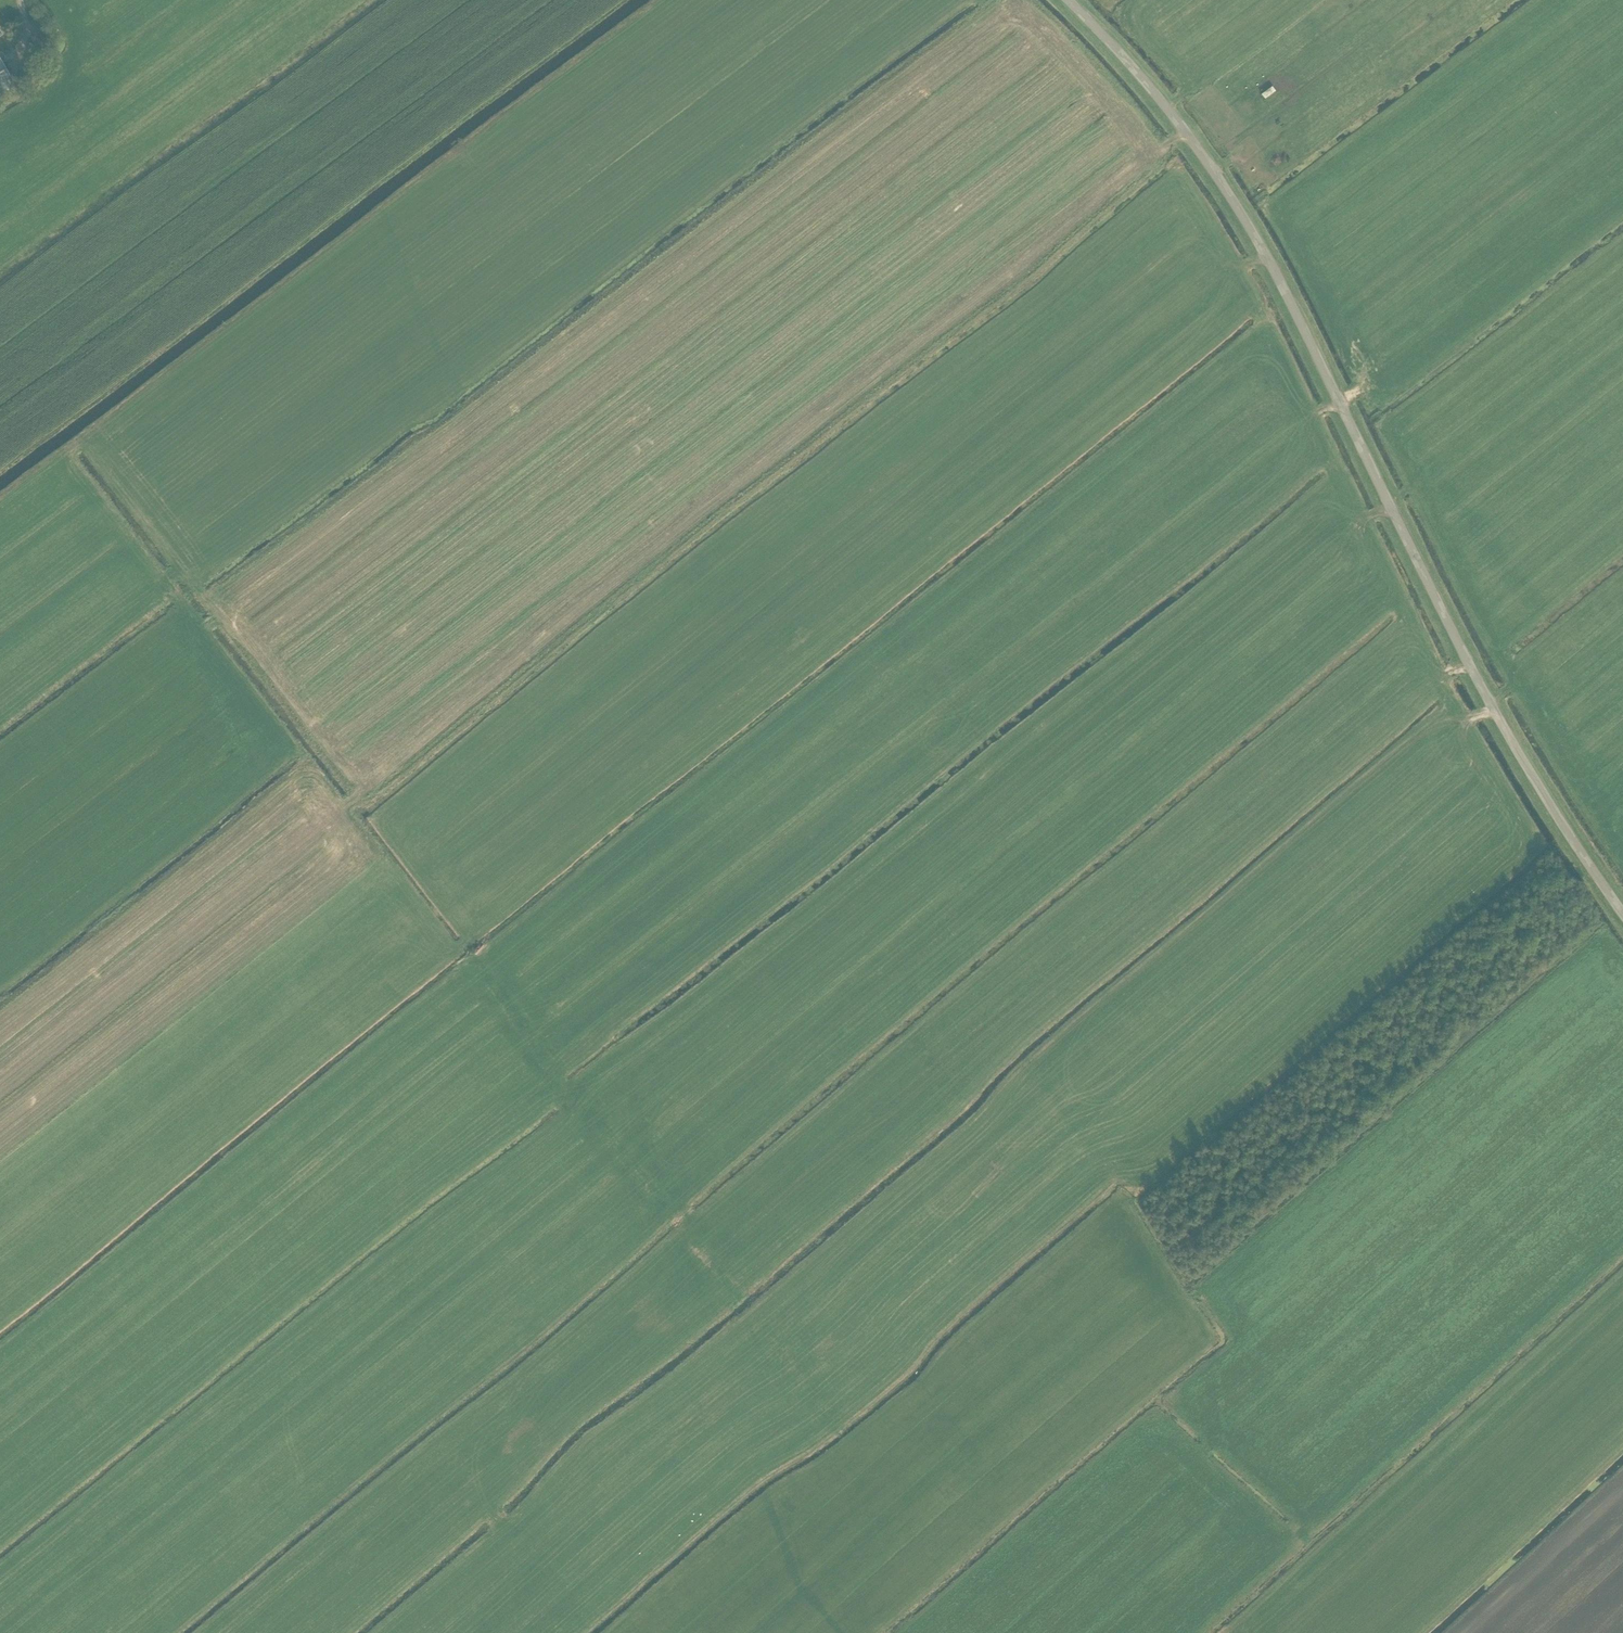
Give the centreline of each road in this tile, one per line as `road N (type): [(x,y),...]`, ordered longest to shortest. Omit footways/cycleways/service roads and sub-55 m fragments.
road 1 (unclassified): [(1622,914),(1489,701),(1247,222),(1183,129),(1066,0)]

